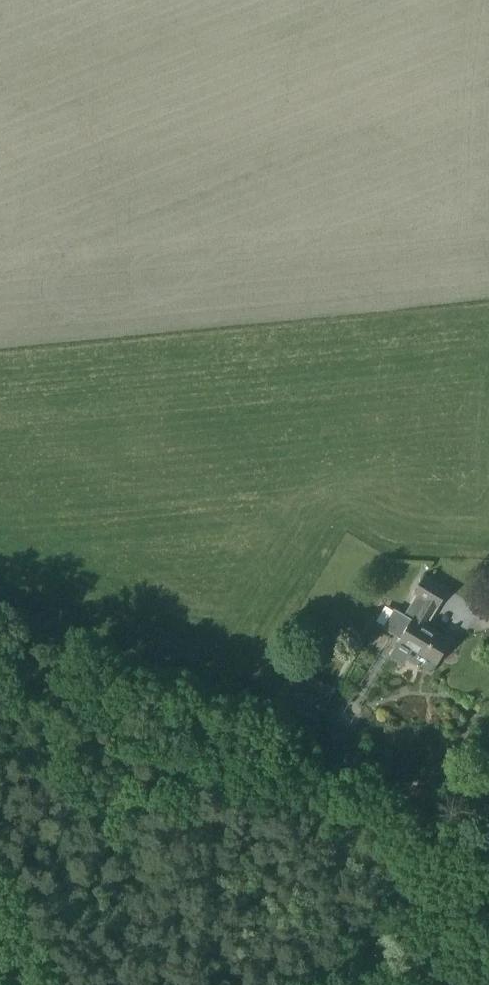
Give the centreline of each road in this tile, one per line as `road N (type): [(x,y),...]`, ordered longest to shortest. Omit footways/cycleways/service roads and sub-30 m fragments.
road 1 (track): [(291,984),(457,874),(488,830)]

